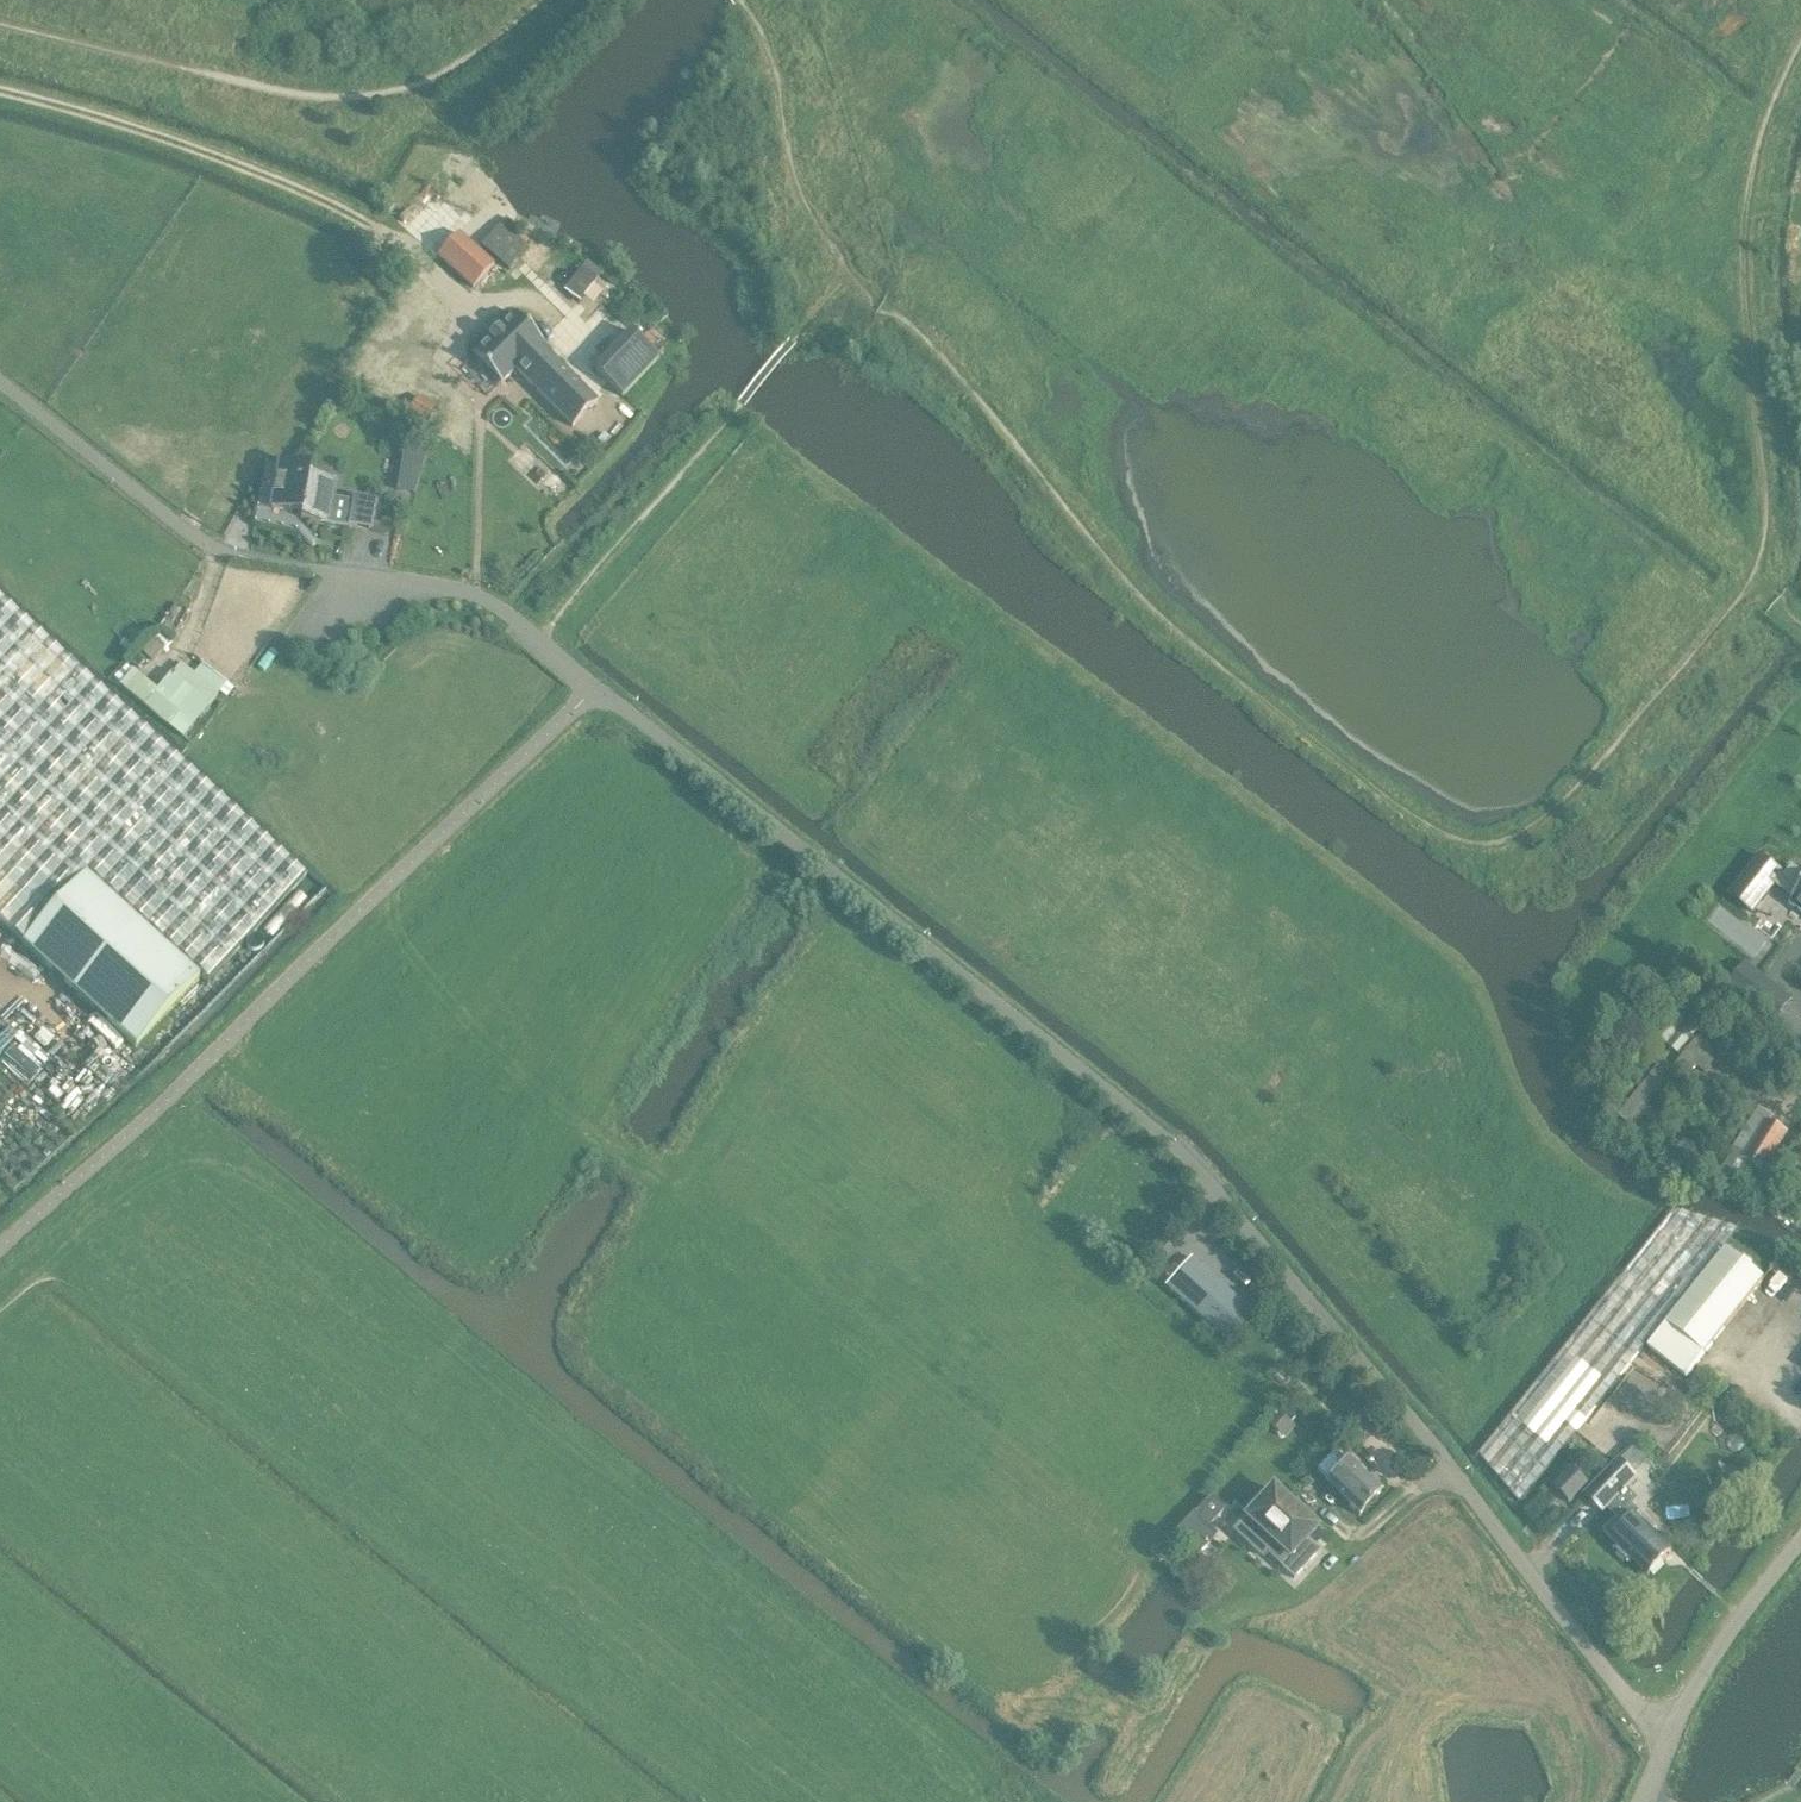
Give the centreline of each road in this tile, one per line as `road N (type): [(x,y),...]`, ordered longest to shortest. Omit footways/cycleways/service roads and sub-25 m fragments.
road 1 (unclassified): [(1664,1737),(1209,1174),(479,596),(212,544)]
road 2 (unclassified): [(1664,1737),(1740,1616),(1800,1543)]

